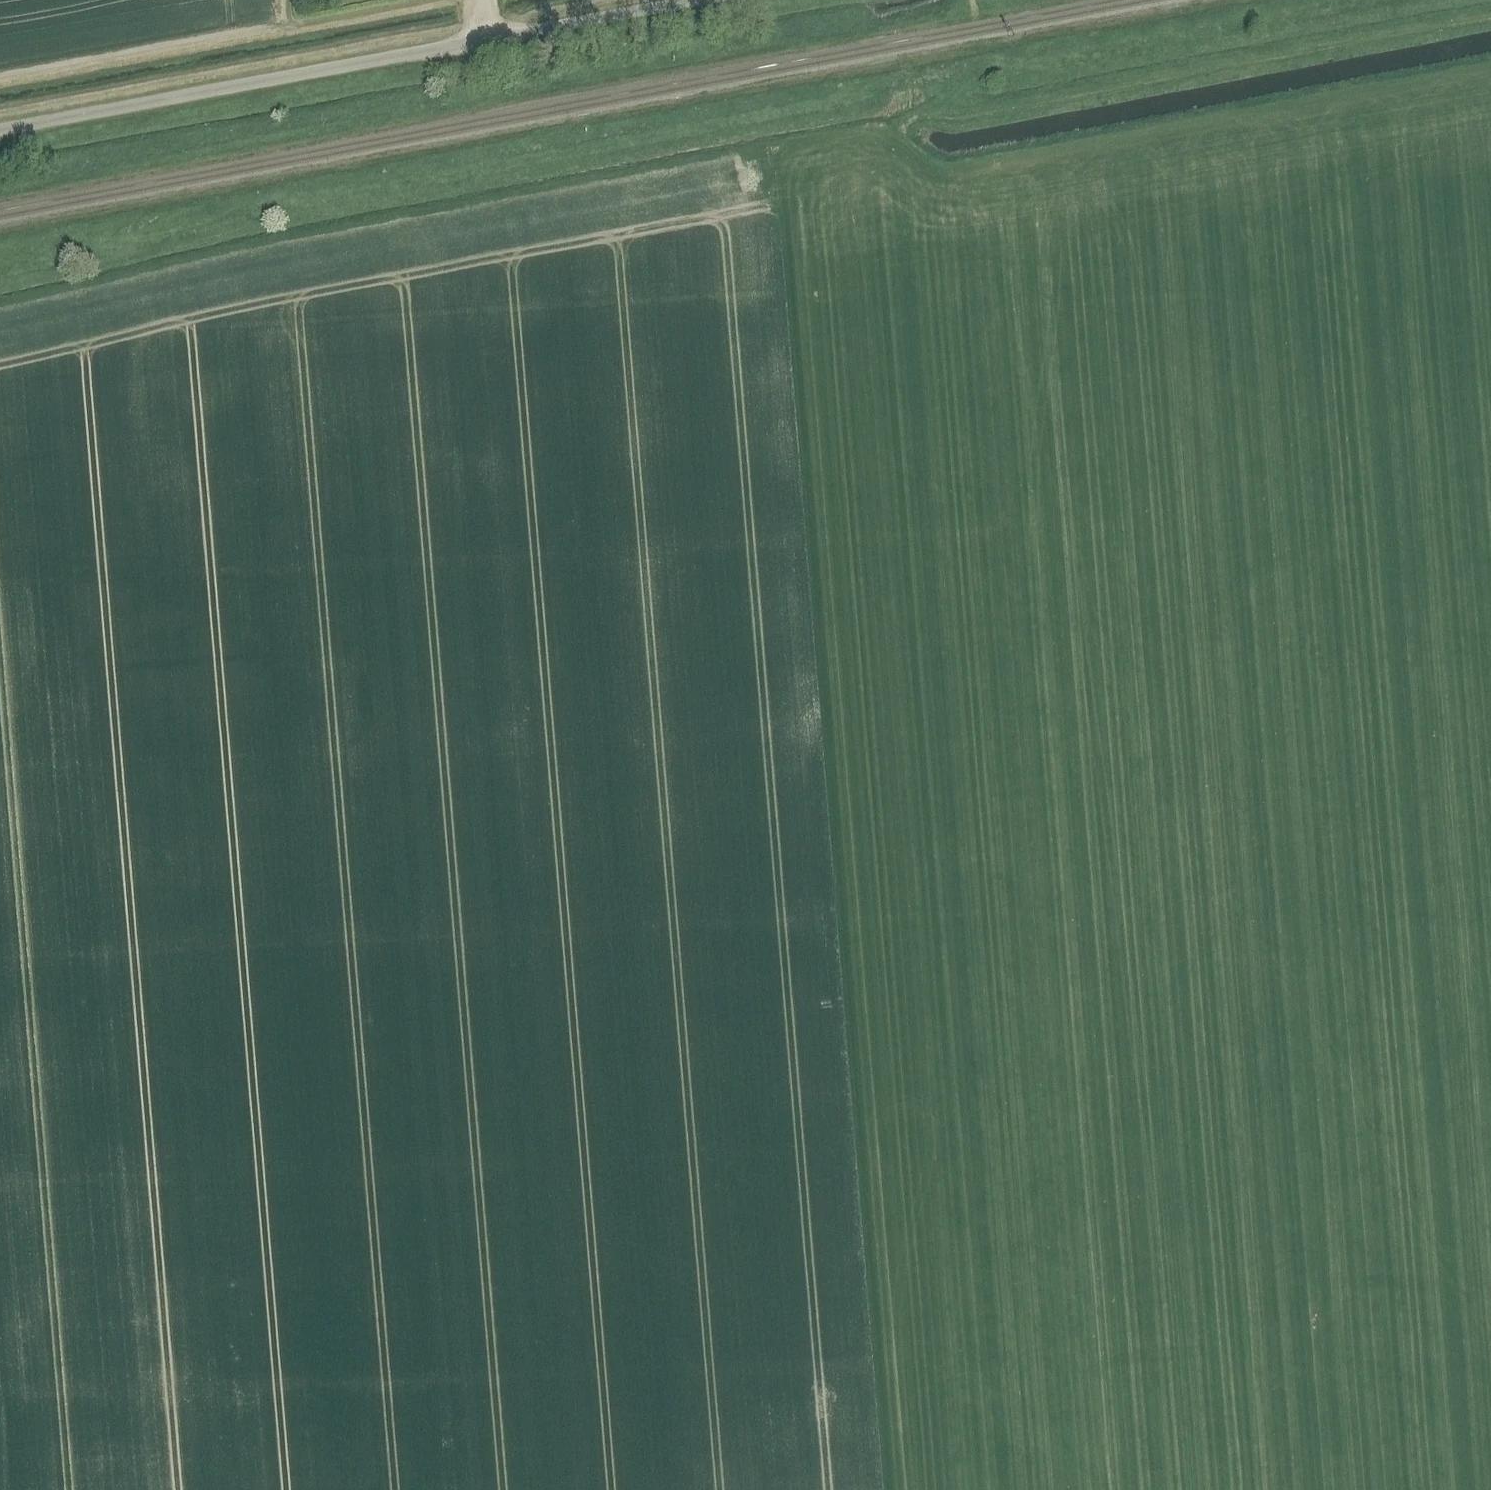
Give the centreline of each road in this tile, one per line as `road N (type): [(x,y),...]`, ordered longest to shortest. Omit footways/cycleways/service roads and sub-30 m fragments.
road 1 (unclassified): [(0,133),(708,0)]

